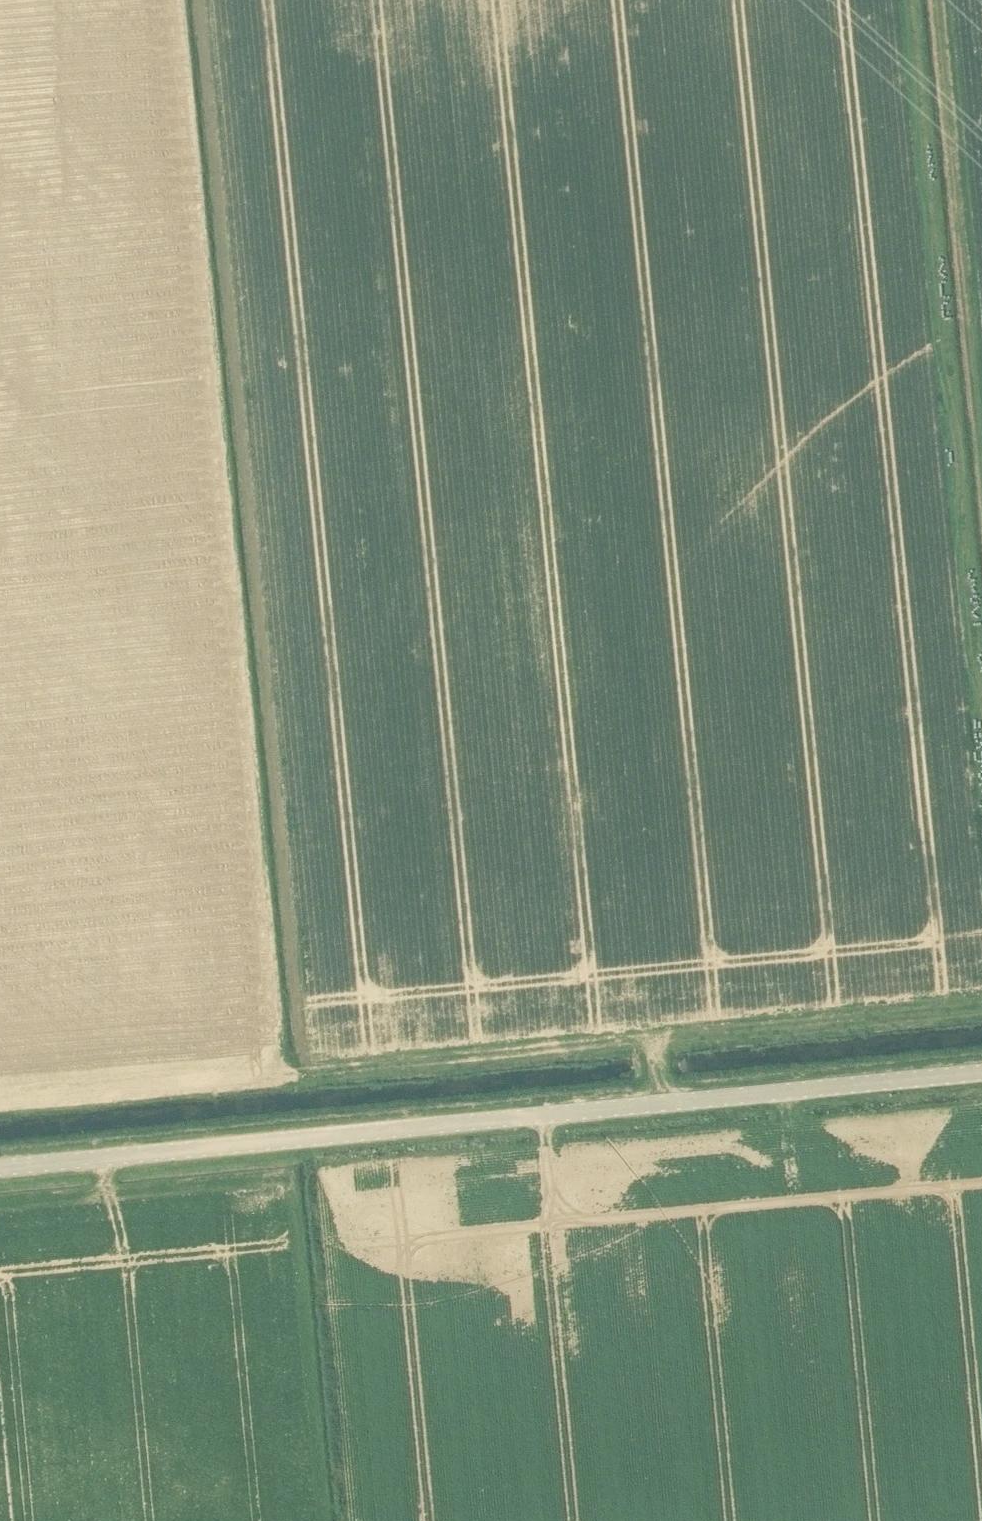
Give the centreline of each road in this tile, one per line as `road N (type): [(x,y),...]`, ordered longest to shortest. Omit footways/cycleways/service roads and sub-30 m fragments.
road 1 (unclassified): [(0,1169),(981,1072)]

